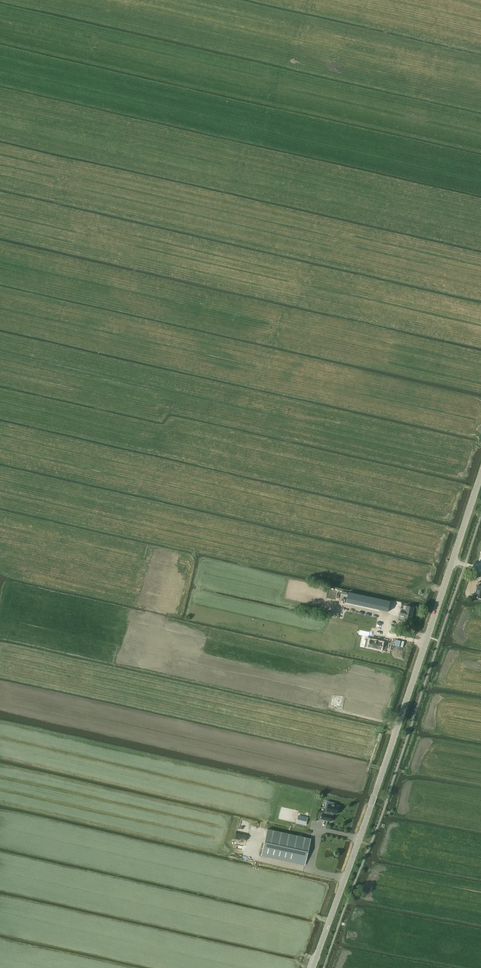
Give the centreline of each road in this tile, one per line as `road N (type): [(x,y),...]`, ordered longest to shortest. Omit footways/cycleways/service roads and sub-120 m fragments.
road 1 (tertiary): [(312,967),(480,475)]

